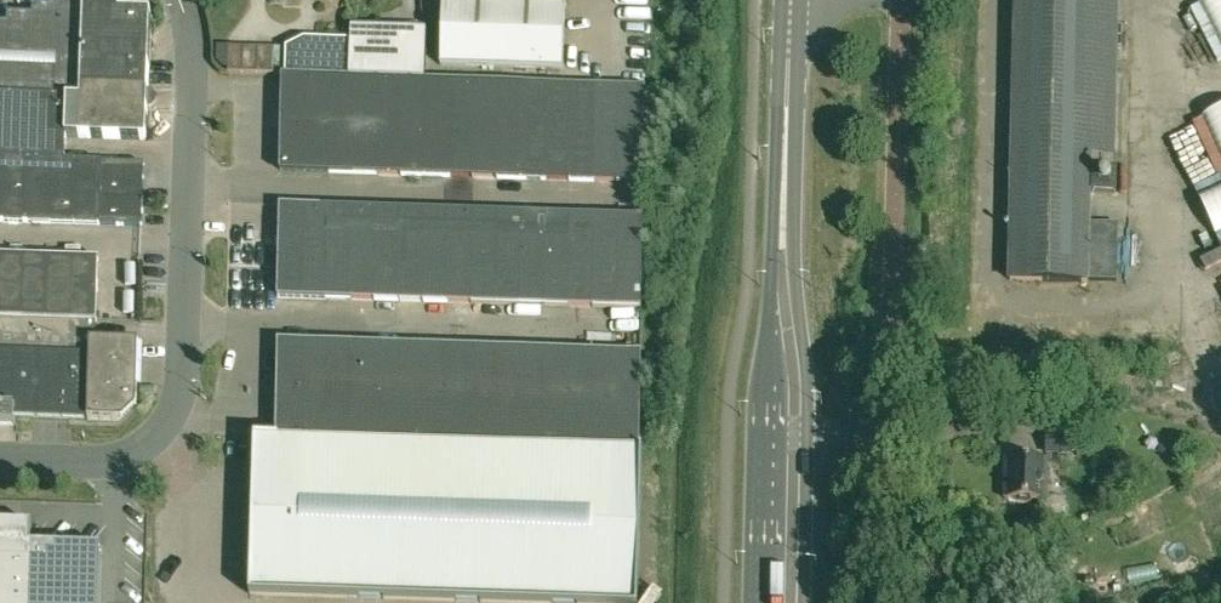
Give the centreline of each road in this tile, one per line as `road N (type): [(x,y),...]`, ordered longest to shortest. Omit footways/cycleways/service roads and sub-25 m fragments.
road 1 (unclassified): [(181,0),(192,40),(182,396),(175,420),(132,459),(100,466),(0,462)]
road 2 (secondary): [(786,109),(761,403),(757,602)]
road 3 (secondary): [(805,602),(805,362),(786,109)]

